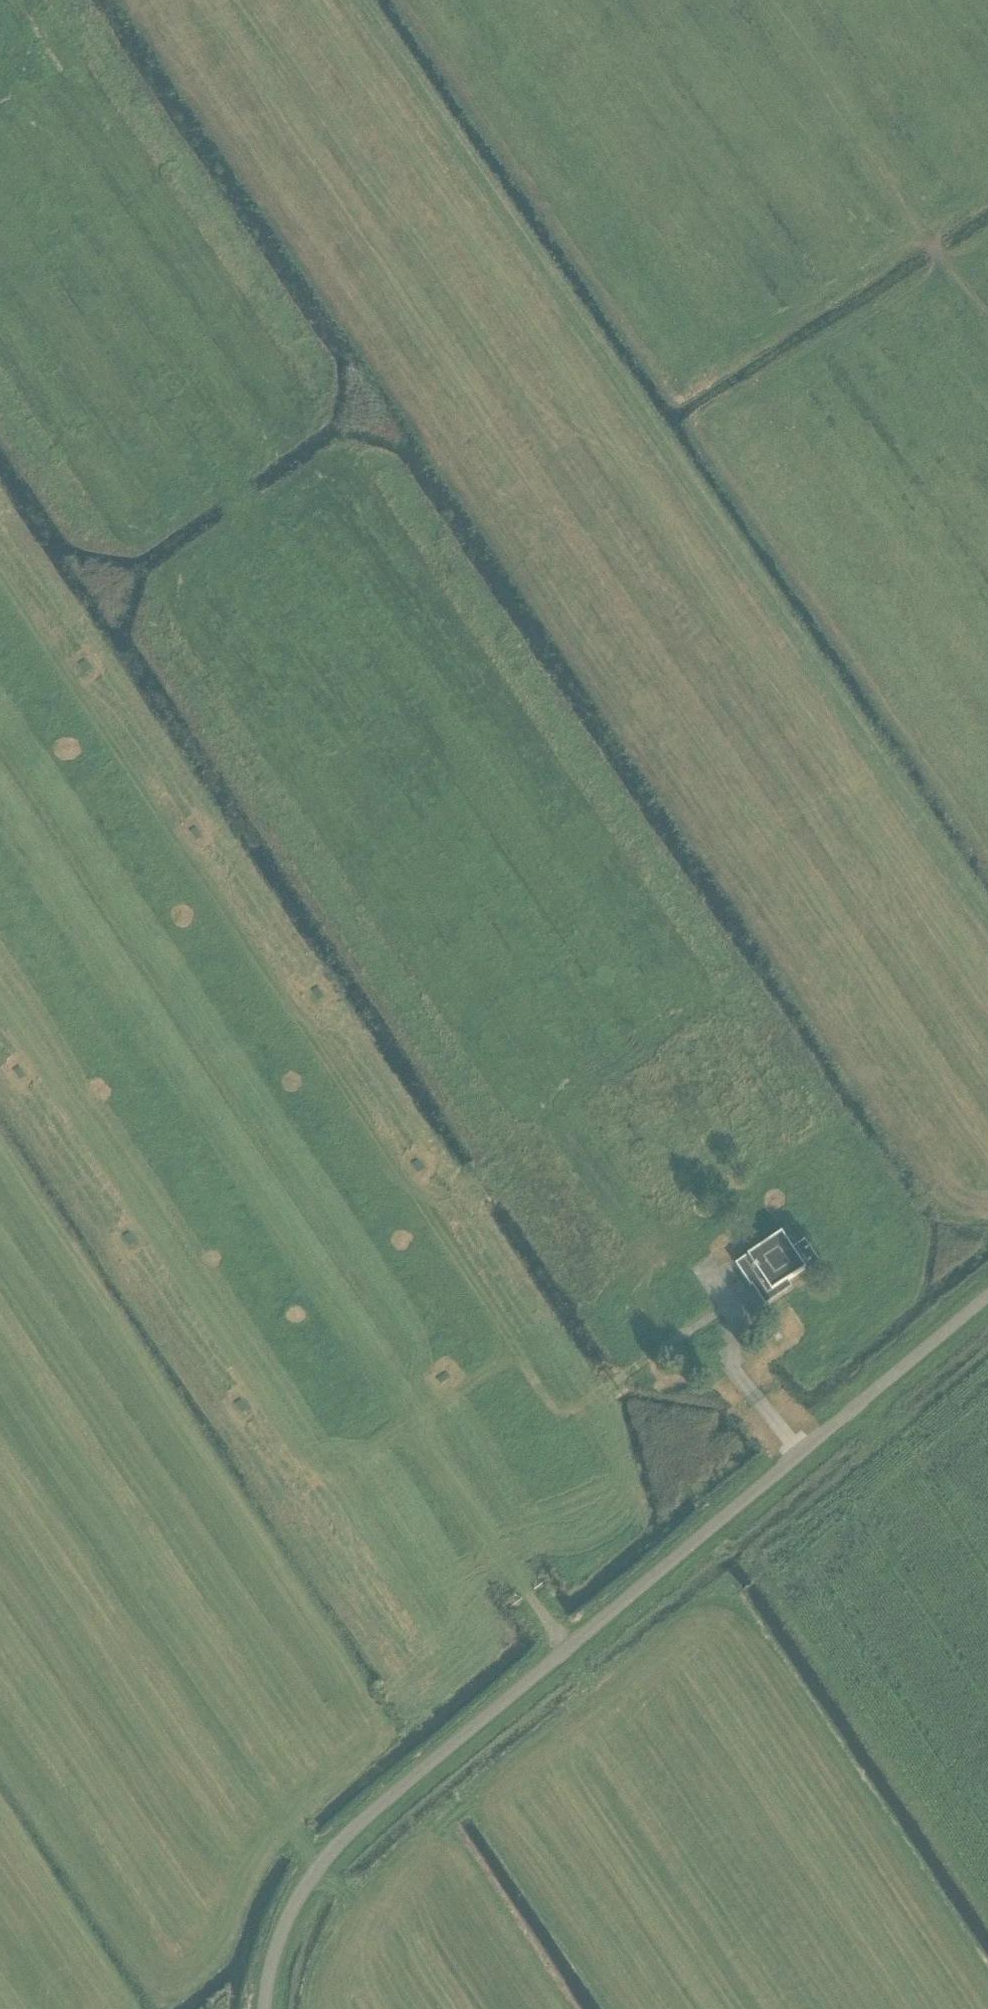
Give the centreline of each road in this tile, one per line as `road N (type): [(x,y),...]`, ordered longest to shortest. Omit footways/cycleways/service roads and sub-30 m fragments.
road 1 (track): [(987,929),(357,0)]
road 2 (unclassified): [(265,2008),(280,1938),(304,1888),(370,1814),(987,1296)]

